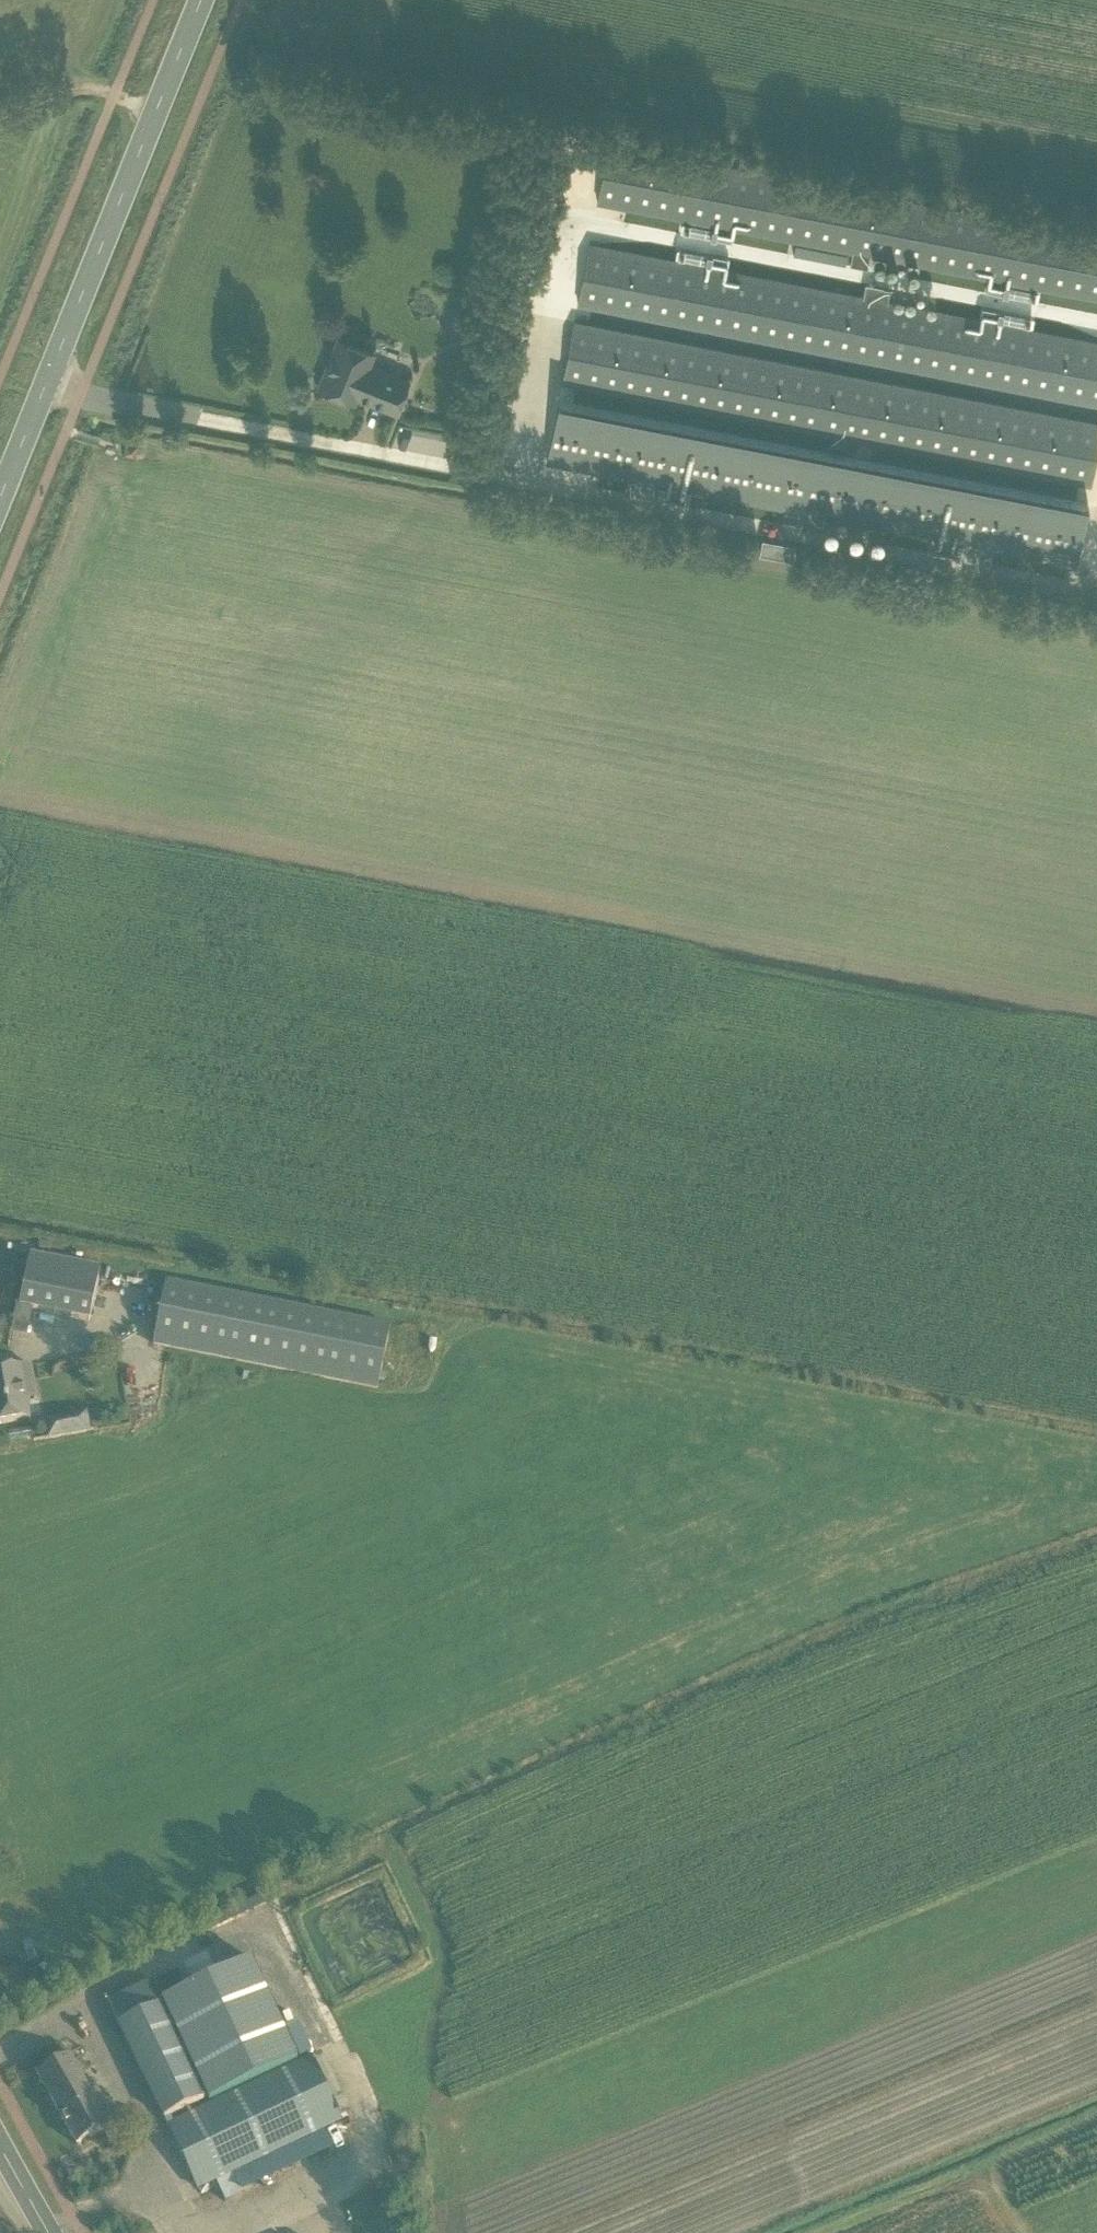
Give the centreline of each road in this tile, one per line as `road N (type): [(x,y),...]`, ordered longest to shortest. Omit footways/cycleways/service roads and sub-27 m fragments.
road 1 (secondary): [(0,500),(201,0)]

